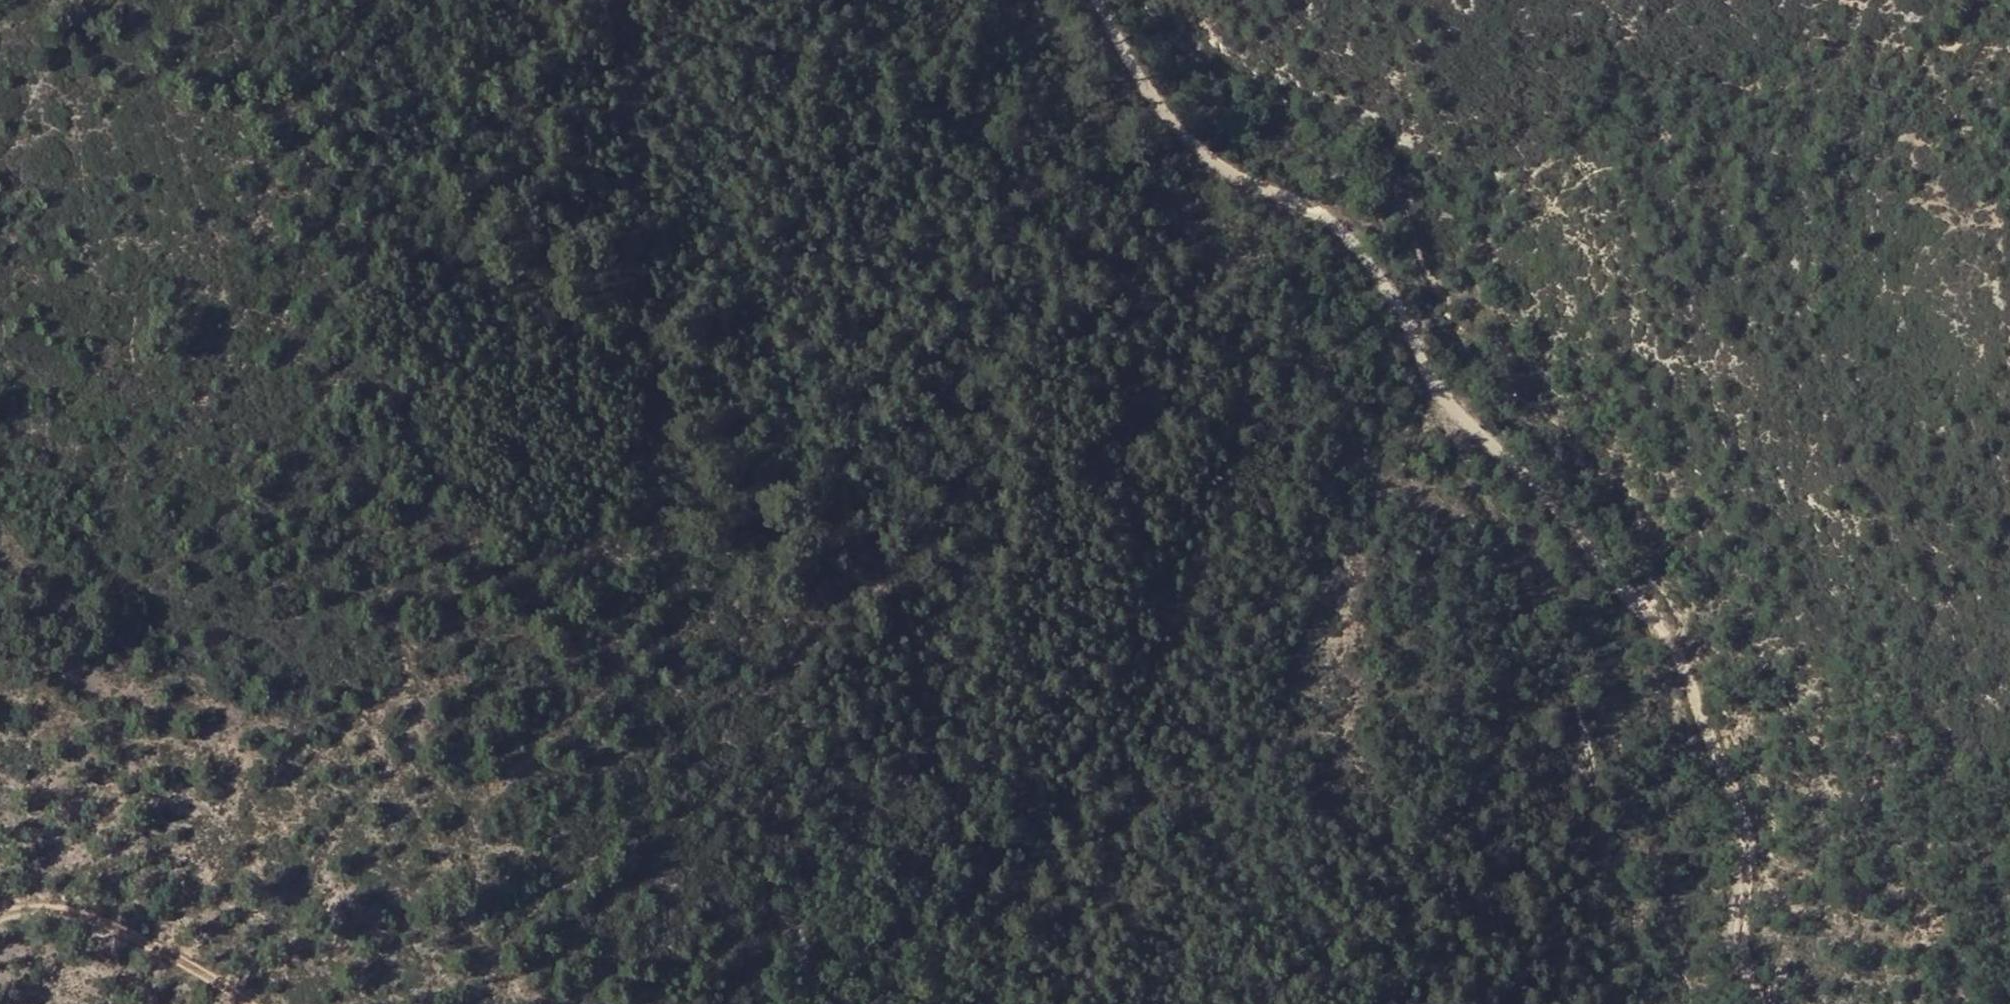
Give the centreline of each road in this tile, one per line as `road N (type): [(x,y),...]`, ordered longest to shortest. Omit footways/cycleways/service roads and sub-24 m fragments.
road 1 (track): [(1779,1003),(1750,941),(1765,860),(1756,821),(1678,626),(1579,508),(1516,454),(1461,390),(1404,280),(1342,225),(1198,133),(1105,0)]
road 2 (track): [(251,1003),(211,970),(77,910),(24,907),(0,915)]

